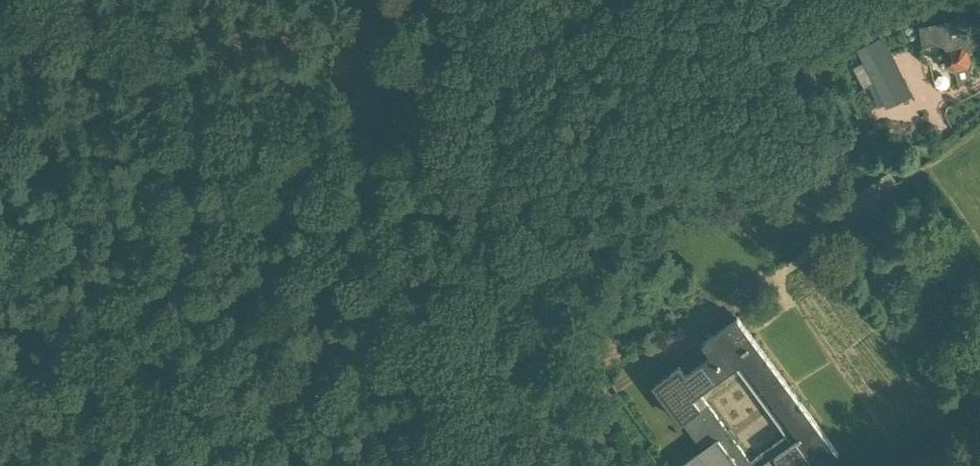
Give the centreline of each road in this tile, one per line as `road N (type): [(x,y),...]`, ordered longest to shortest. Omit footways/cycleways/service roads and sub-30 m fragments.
road 1 (track): [(534,0),(500,465)]

